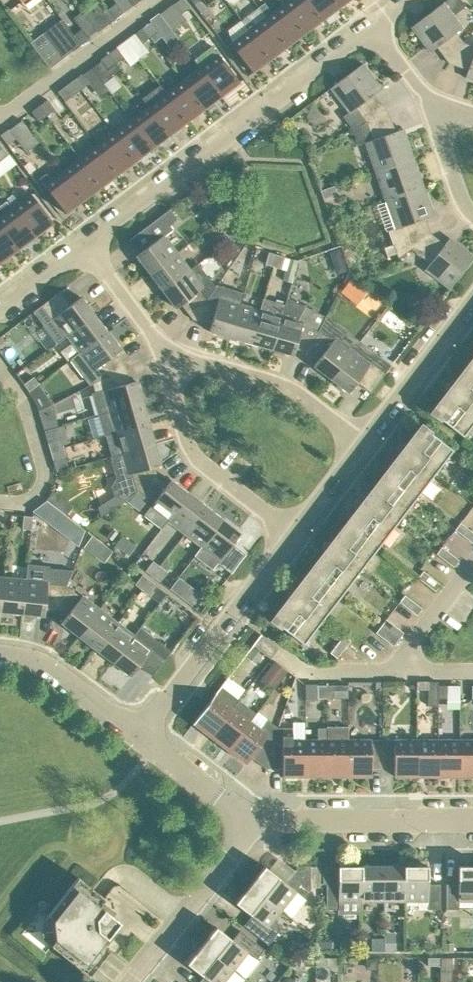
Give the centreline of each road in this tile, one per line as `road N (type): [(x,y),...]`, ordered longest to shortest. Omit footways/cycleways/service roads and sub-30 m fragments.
road 1 (residential): [(372,27),(83,244)]
road 2 (residential): [(287,537),(137,736)]
road 3 (residential): [(165,353),(191,457),(287,537)]
road 4 (residential): [(472,821),(241,821)]
road 5 (residential): [(362,440),(270,377),(165,353)]
road 6 (residential): [(0,119),(158,0)]
road 7 (residential): [(241,821),(228,855),(128,981)]
road 8 (residential): [(472,295),(362,440)]
road 9 (residential): [(0,503),(34,500),(47,472),(0,370)]
road 10 (residential): [(0,655),(39,664),(137,736)]
road 11 (residential): [(83,244),(165,353)]
road 12 (residential): [(137,736),(241,821)]
road 13 (residential): [(472,566),(407,650),(406,671)]
road 14 (residential): [(288,656),(307,672),(406,671)]
road 15 (residential): [(362,440),(287,537)]
road 16 (residential): [(372,27),(443,124)]

